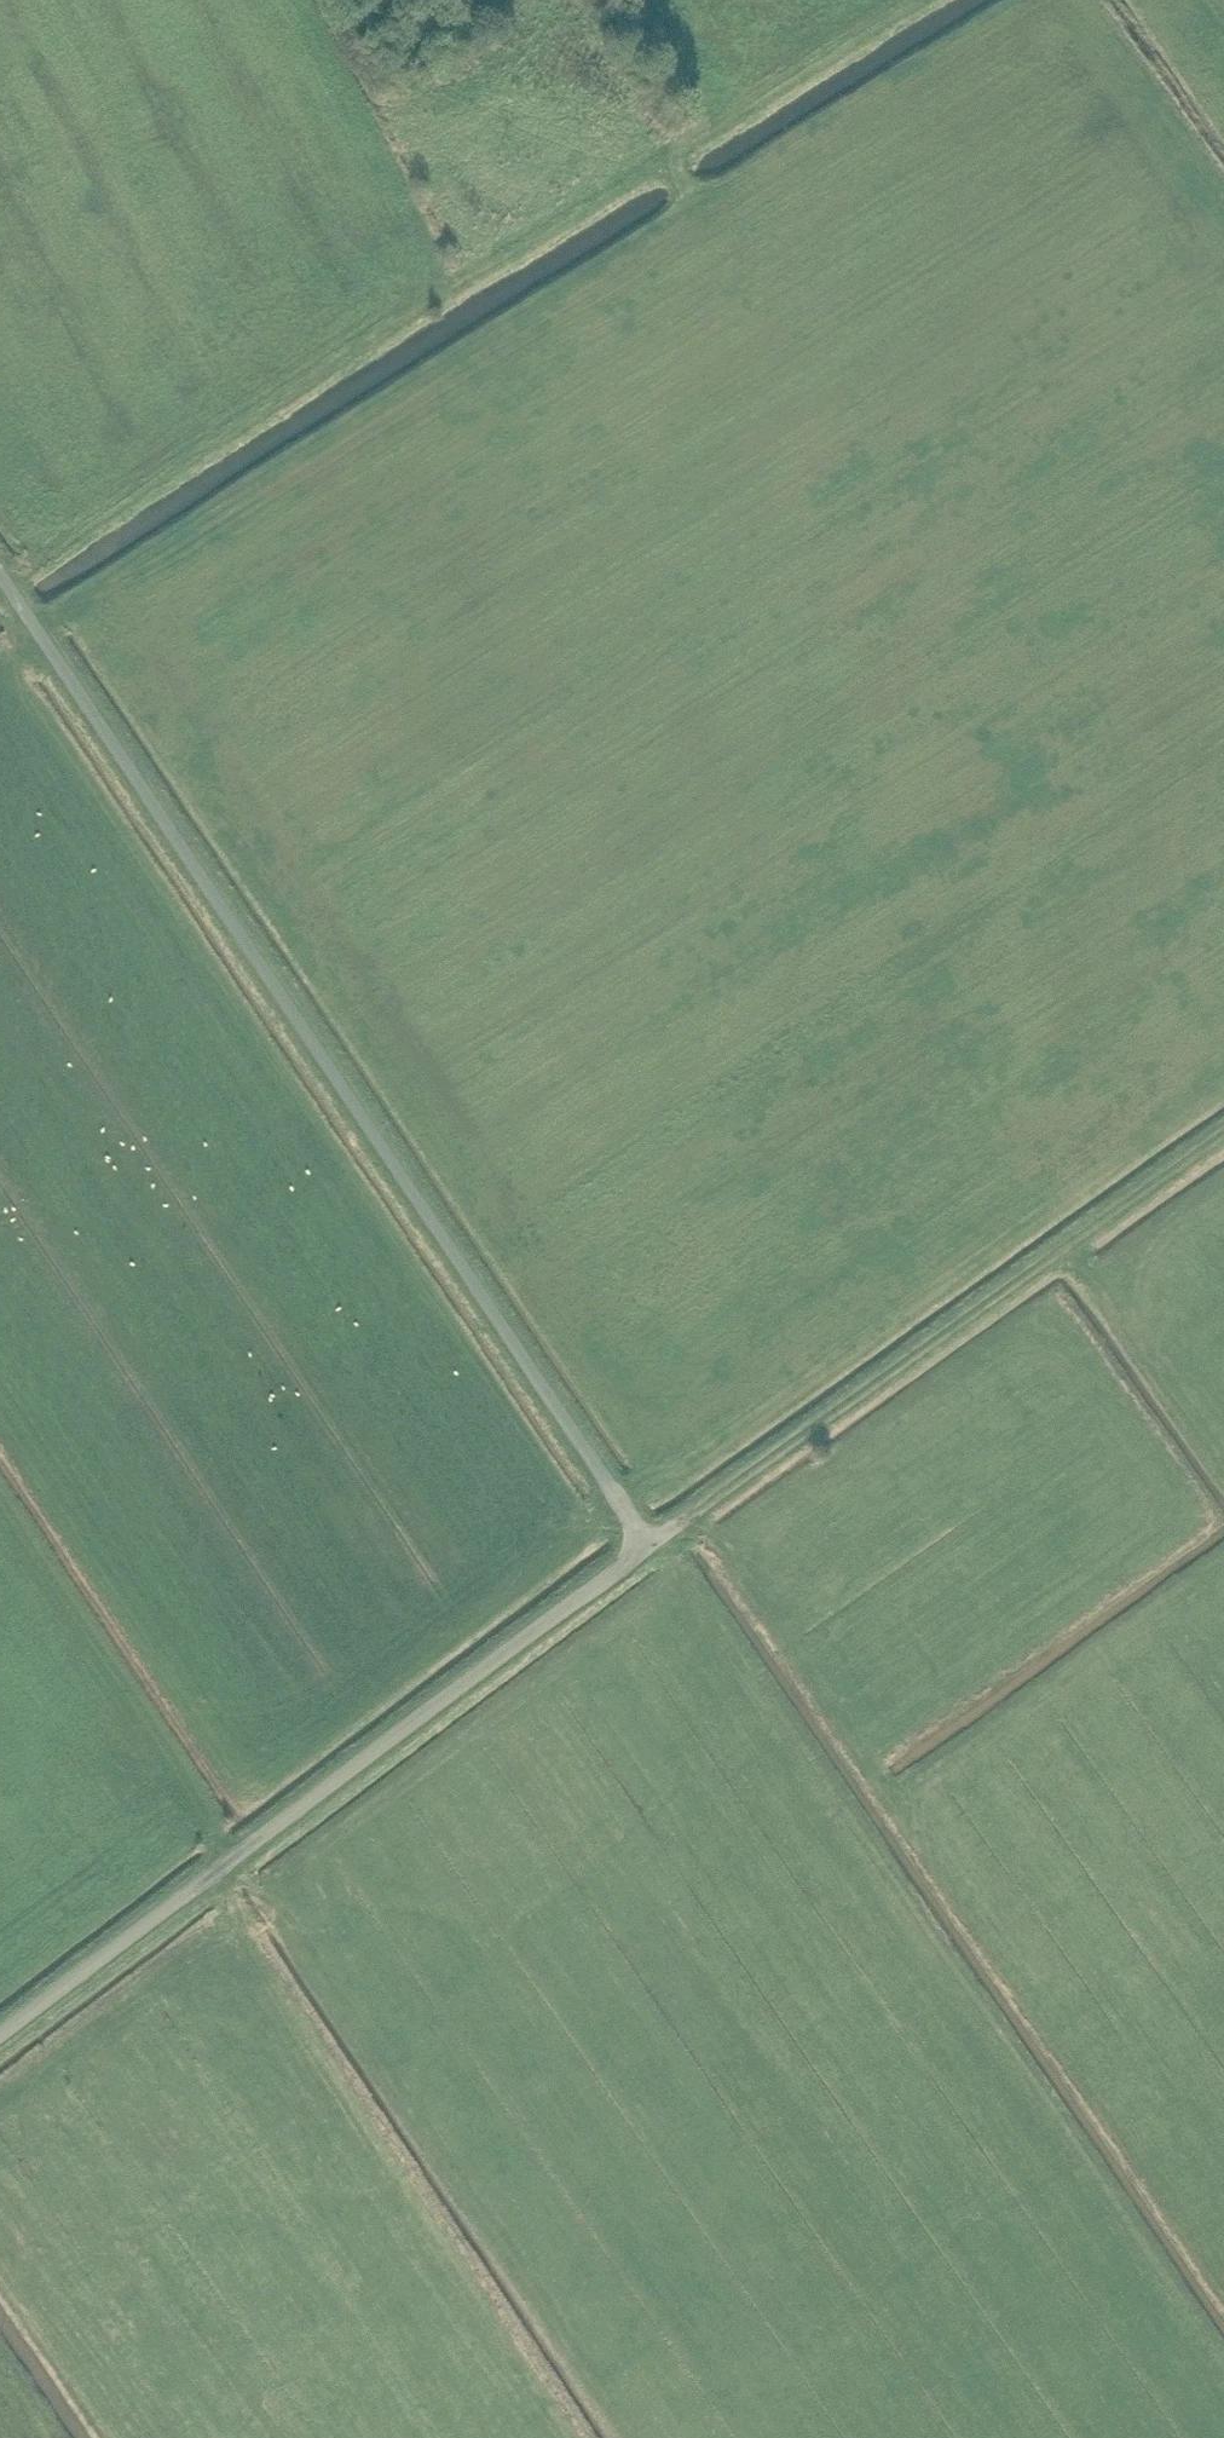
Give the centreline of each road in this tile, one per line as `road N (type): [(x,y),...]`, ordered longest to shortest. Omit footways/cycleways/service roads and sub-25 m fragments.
road 1 (unclassified): [(0,2037),(639,1551),(0,583)]
road 2 (track): [(1223,1137),(639,1551)]

